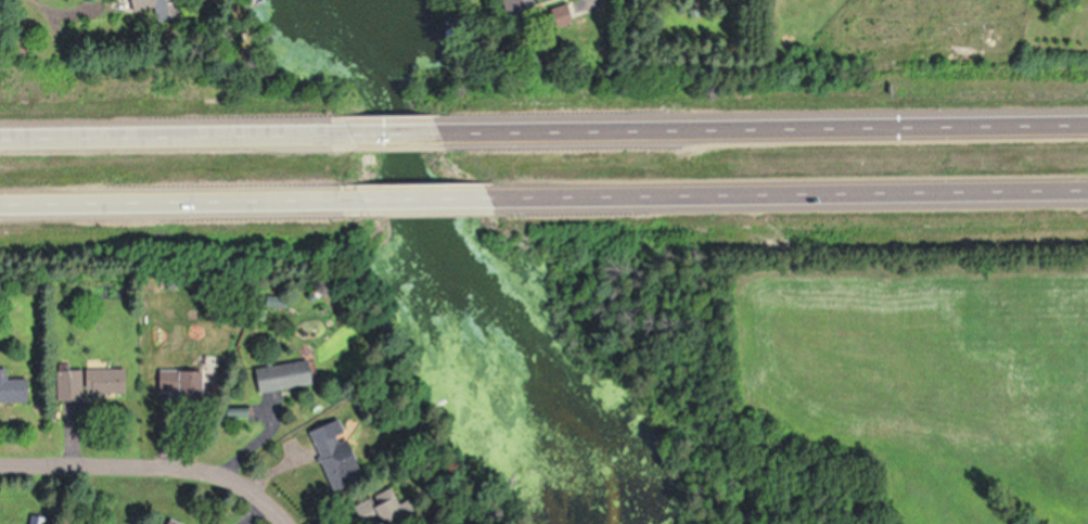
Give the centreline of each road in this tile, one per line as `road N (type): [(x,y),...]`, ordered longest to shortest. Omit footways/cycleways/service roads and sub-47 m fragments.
road 1 (motorway): [(1087,122),(491,130)]
road 2 (motorway): [(516,195),(1087,189)]
road 3 (motorway): [(0,204),(320,200)]
road 4 (motorway): [(300,132),(0,137)]
road 5 (residential): [(282,523),(272,508),(217,475),(166,467),(0,465)]
road 6 (motorway): [(320,200),(516,195)]
road 7 (motorway): [(491,130),(300,132)]

